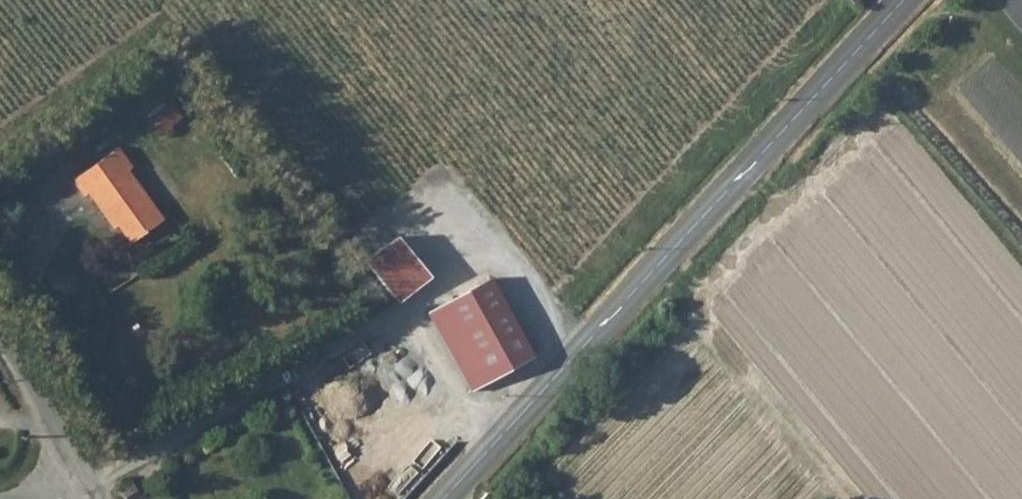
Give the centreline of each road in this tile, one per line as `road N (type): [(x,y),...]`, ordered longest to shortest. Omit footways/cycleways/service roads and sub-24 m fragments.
road 1 (tertiary): [(905,0),(445,498)]
road 2 (track): [(94,486),(458,273)]
road 3 (unclassified): [(94,486),(0,341)]

